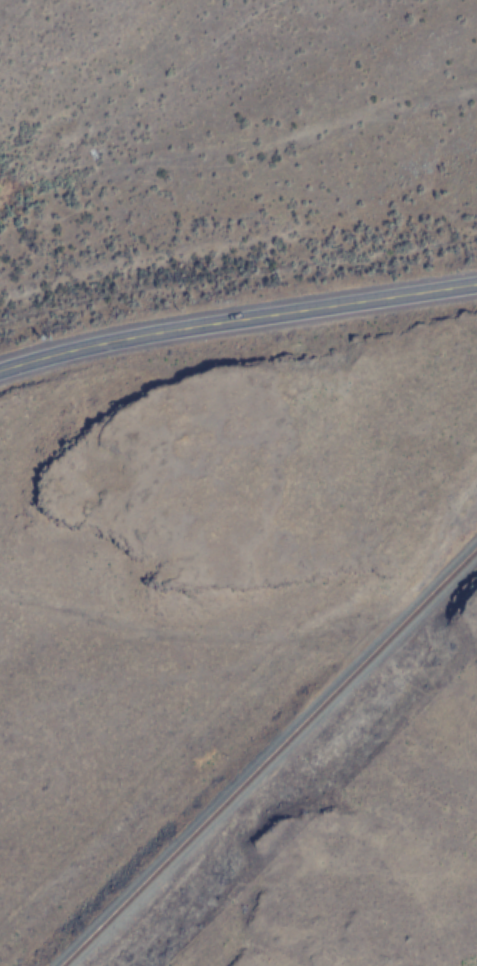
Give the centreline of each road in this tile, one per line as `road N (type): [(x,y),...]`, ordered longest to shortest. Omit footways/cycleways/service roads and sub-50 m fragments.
road 1 (secondary): [(476,283),(198,326),(0,370)]

